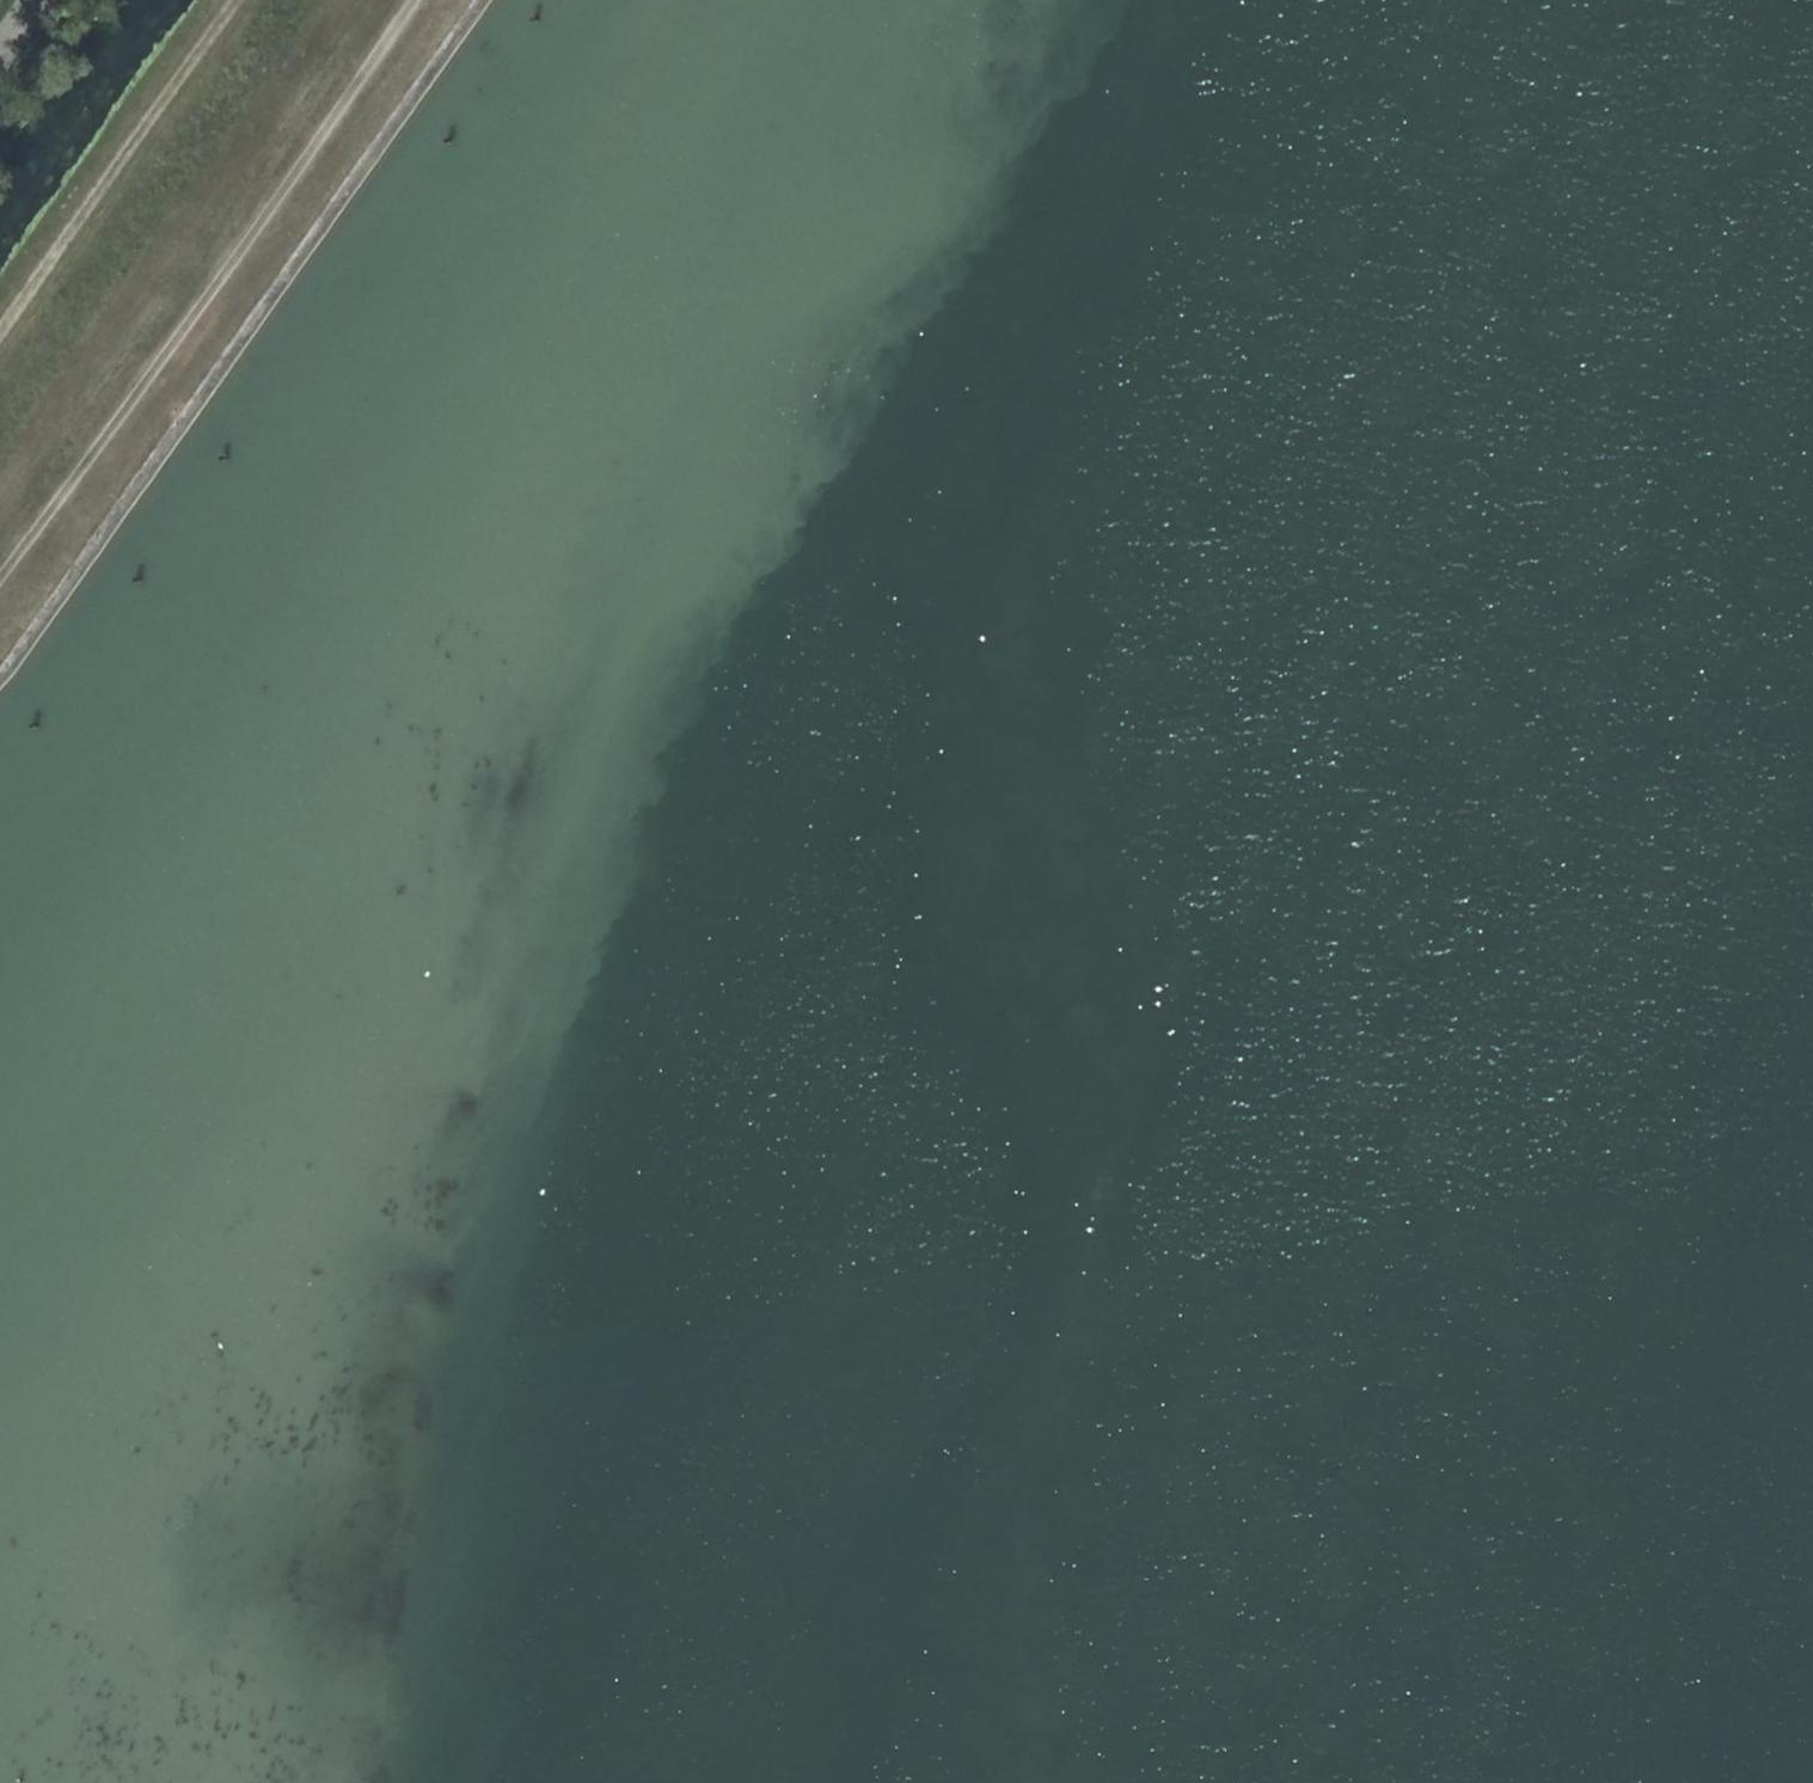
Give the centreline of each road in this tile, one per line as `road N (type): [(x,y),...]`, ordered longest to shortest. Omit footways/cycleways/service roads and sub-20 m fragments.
road 1 (track): [(0,587),(412,0)]
road 2 (track): [(243,0),(0,344)]

